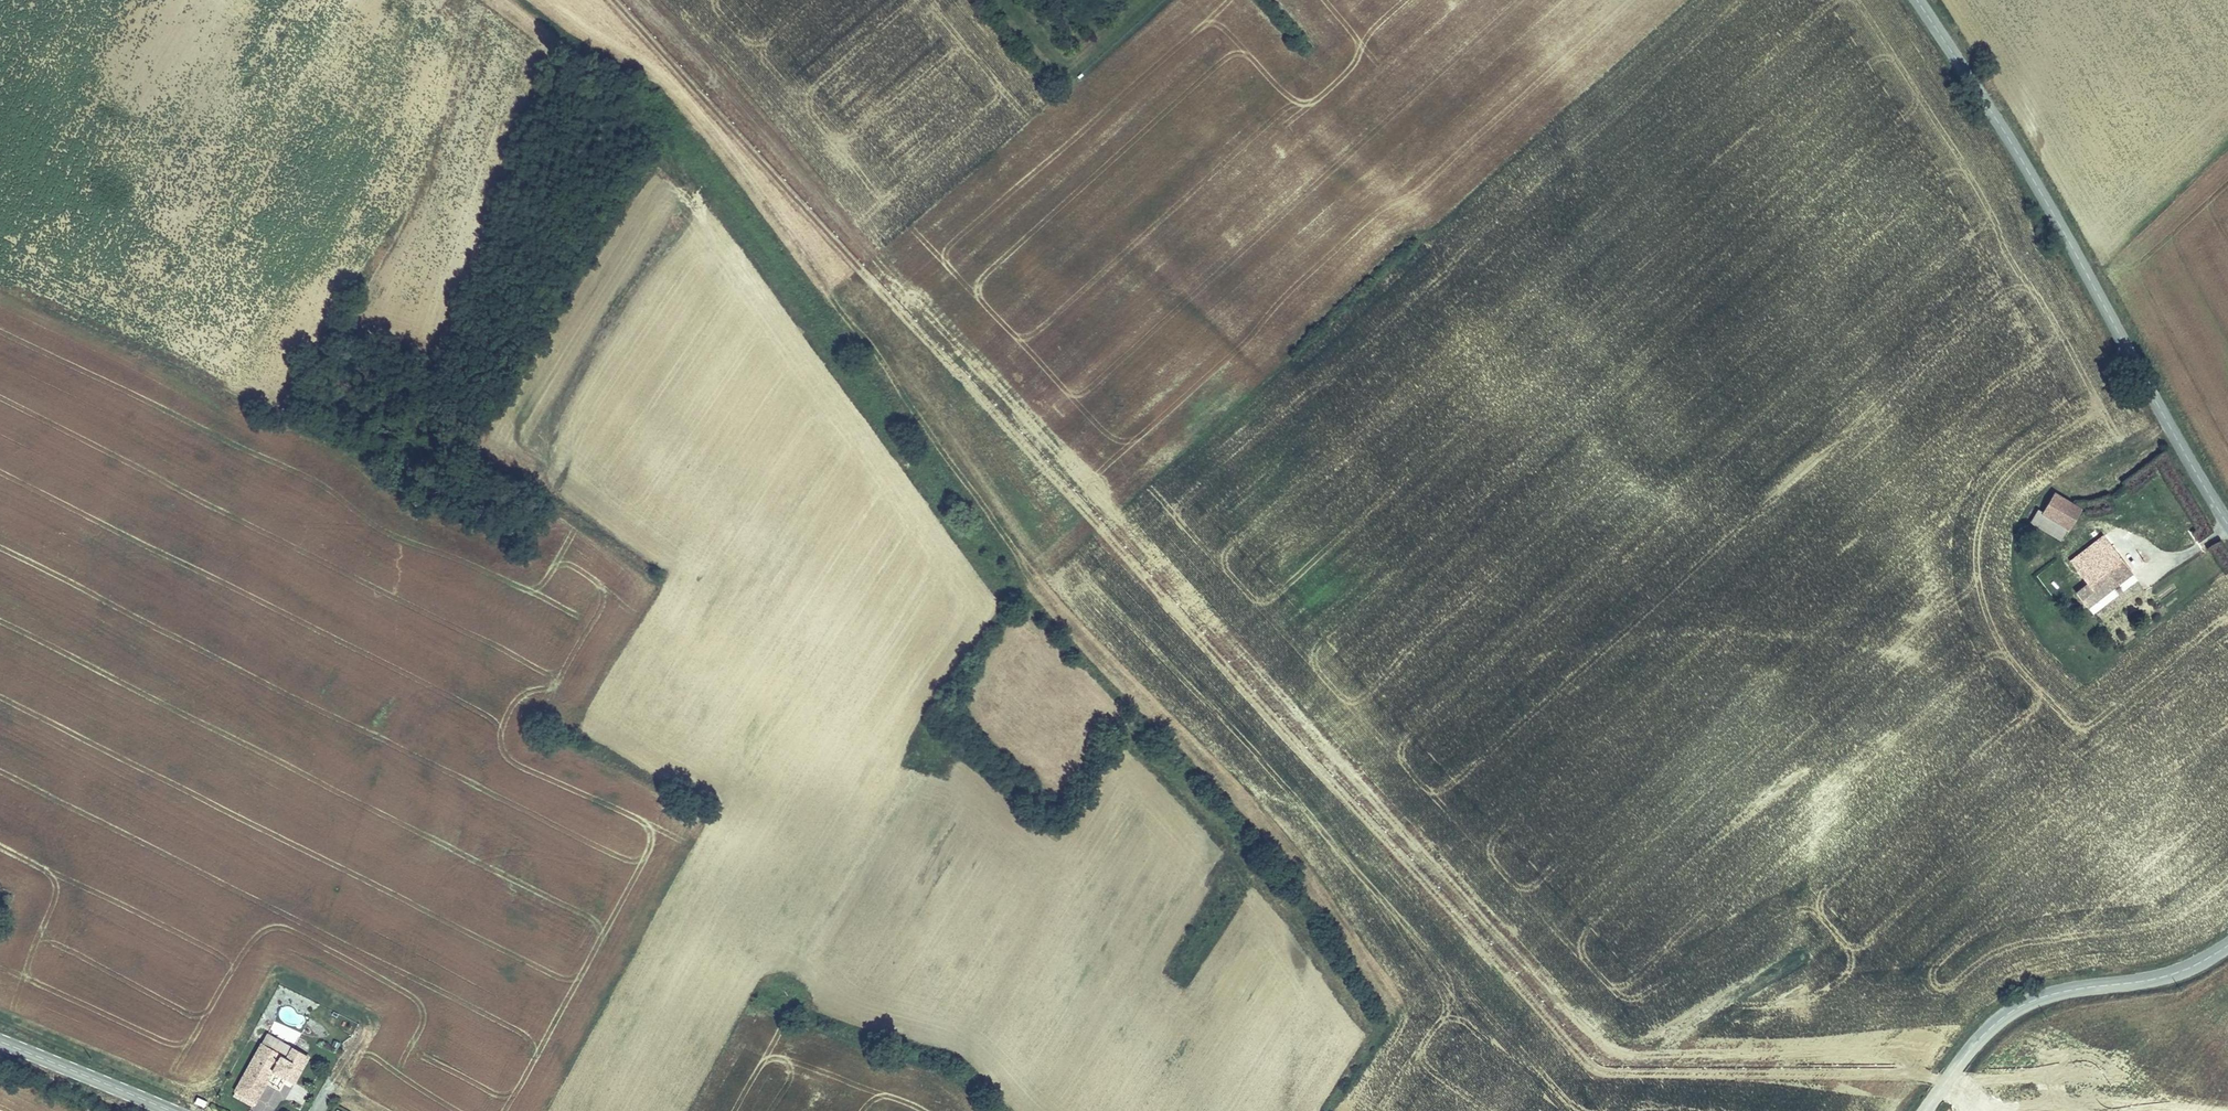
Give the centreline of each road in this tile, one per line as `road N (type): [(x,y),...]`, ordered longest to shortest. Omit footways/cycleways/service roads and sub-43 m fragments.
road 1 (tertiary): [(2227,527),(2052,212),(1919,0)]
road 2 (tertiary): [(1921,1110),(1992,1025),(2024,1005),(2172,974),(2227,945)]
road 3 (tertiary): [(170,1110),(0,1041)]

